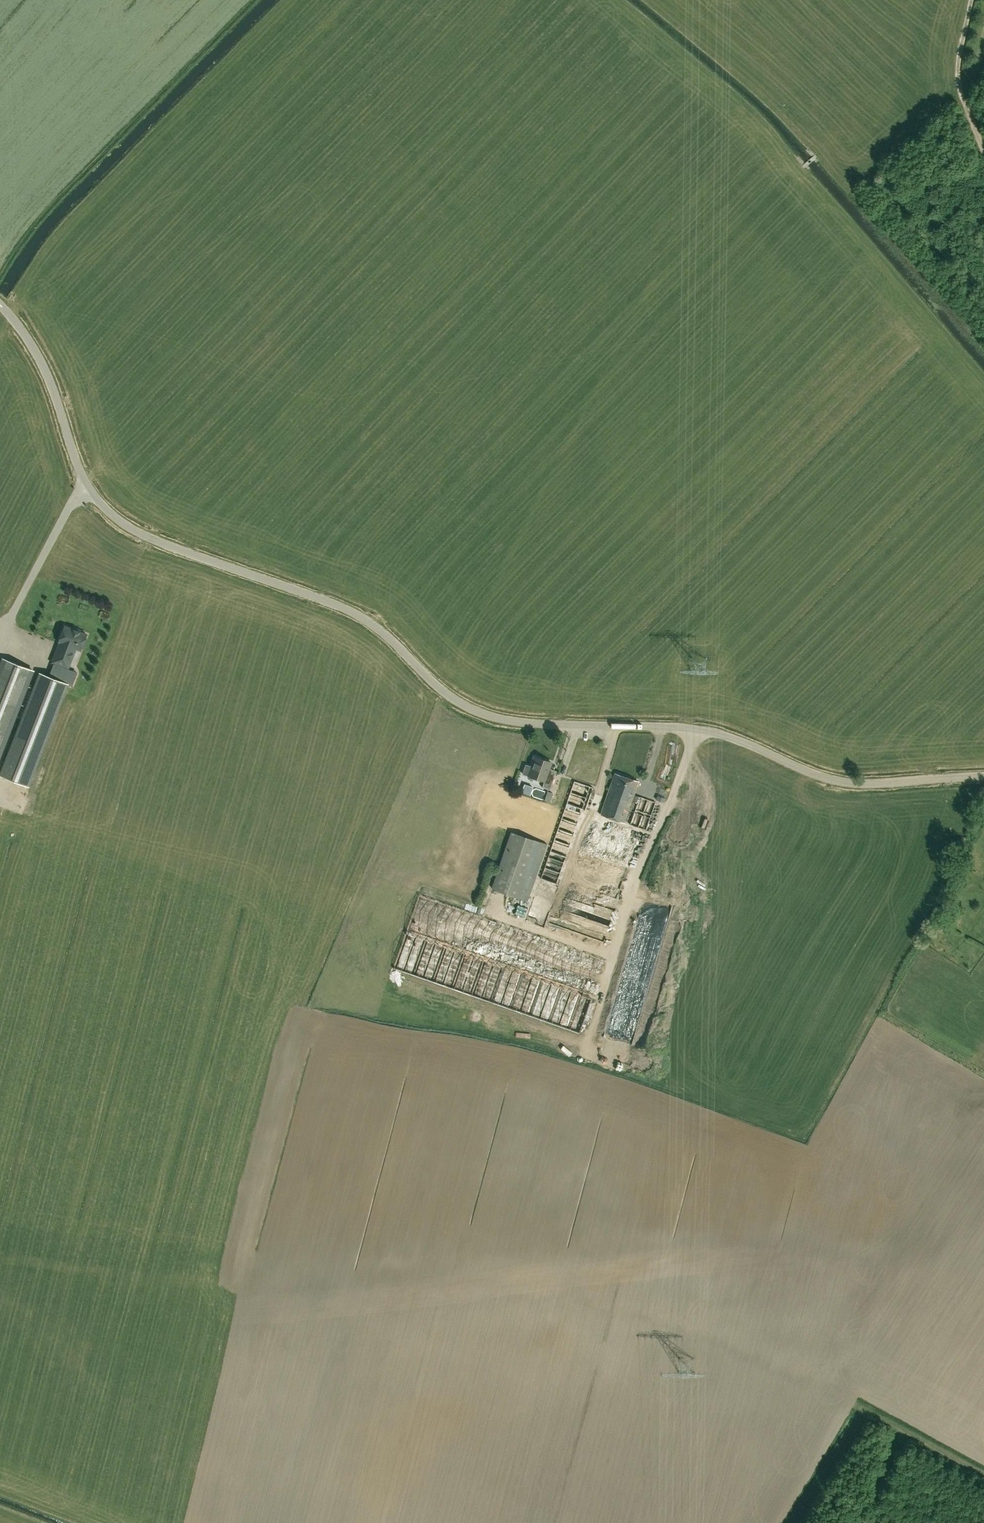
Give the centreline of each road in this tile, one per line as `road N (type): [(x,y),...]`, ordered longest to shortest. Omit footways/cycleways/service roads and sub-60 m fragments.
road 1 (unclassified): [(983,776),(843,782),(717,733),(510,724),(477,712),(439,690),(358,613),(160,542),(110,514),(80,465),(41,362),(0,305)]
road 2 (track): [(983,152),(957,78),(971,0)]

